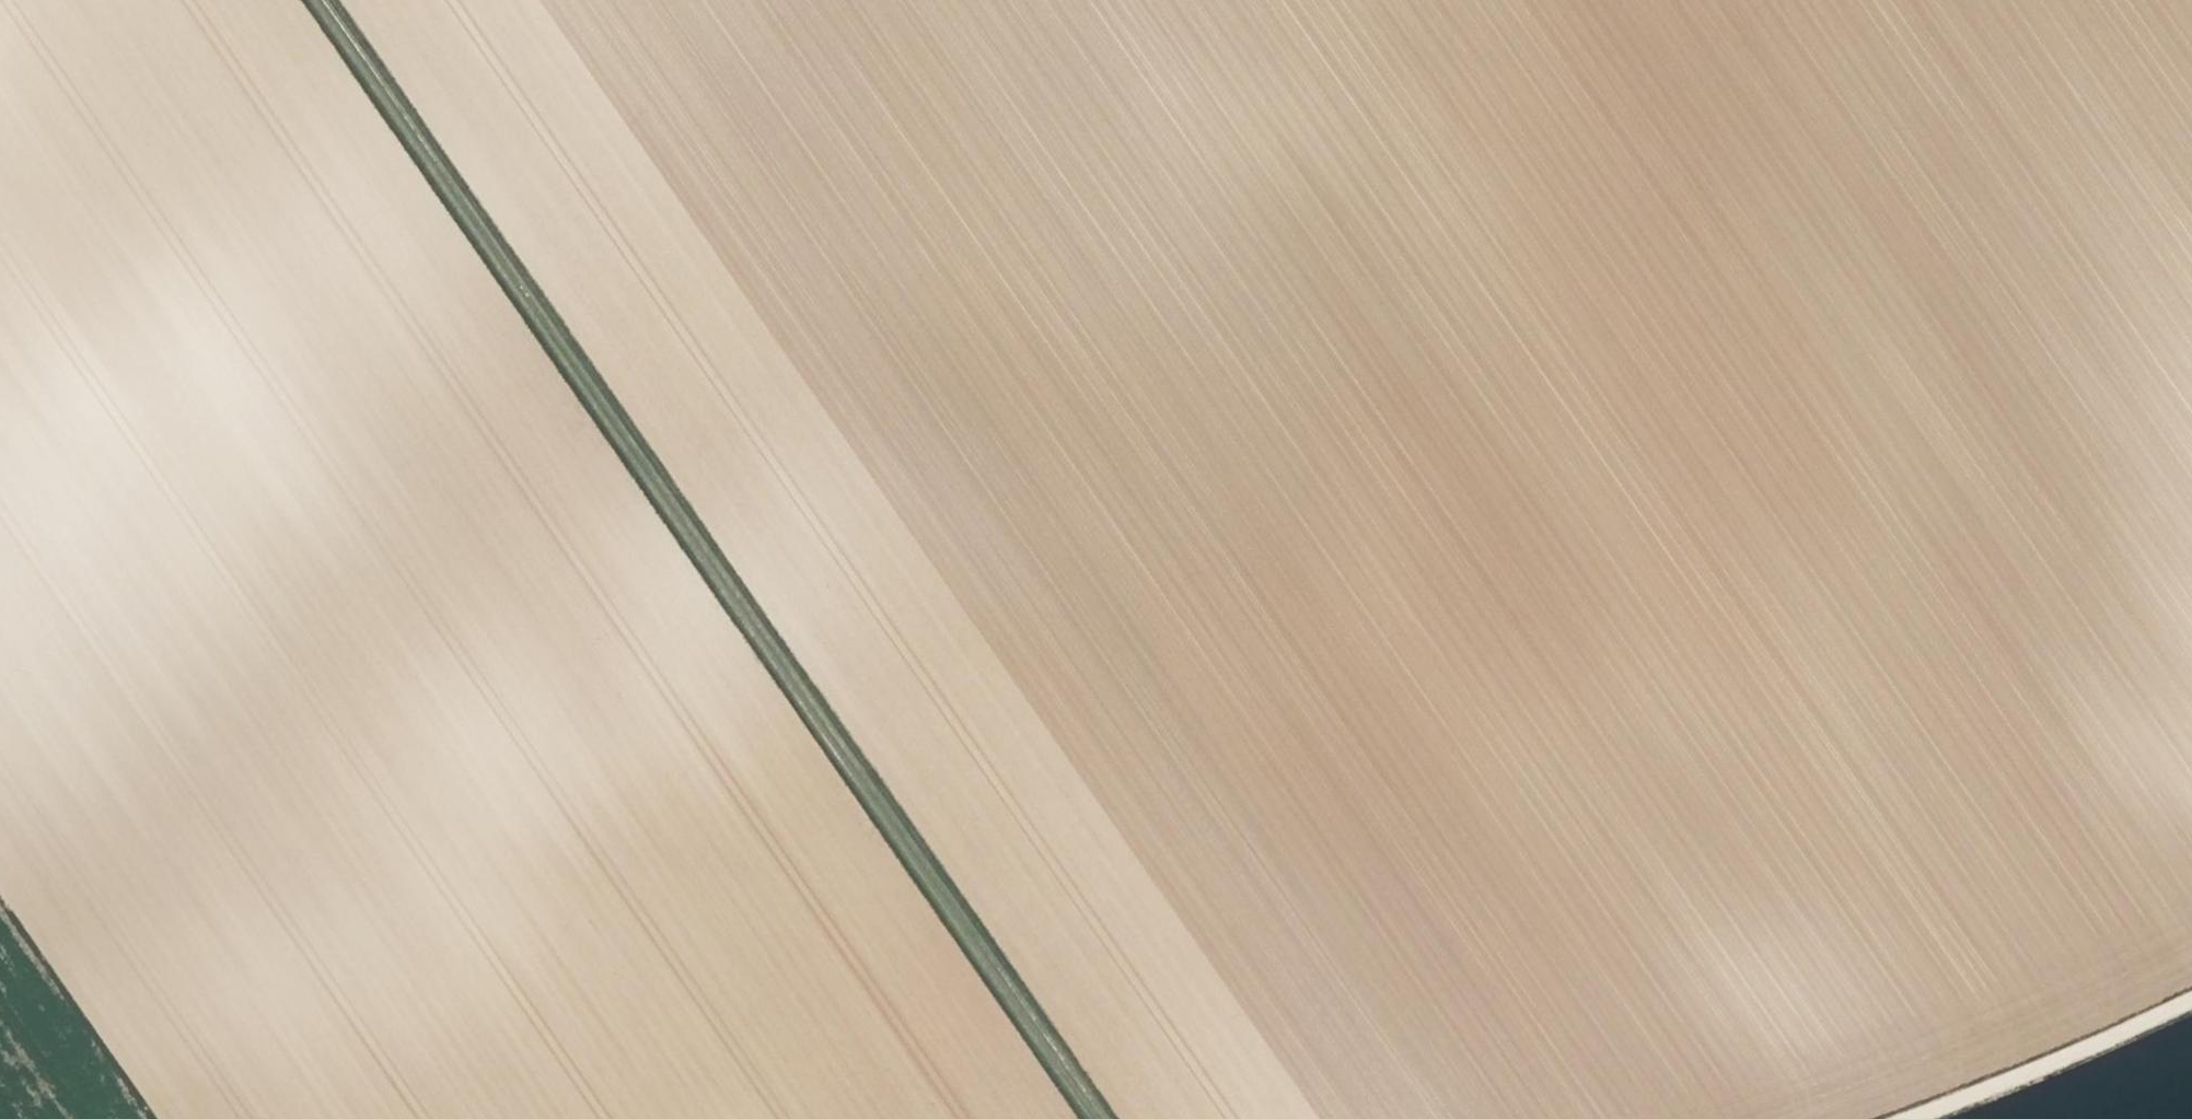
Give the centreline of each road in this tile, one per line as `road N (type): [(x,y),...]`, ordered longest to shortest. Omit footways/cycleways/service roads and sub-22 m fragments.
road 1 (track): [(1098,1118),(317,0)]
road 2 (unclassified): [(1922,1118),(2191,994)]

